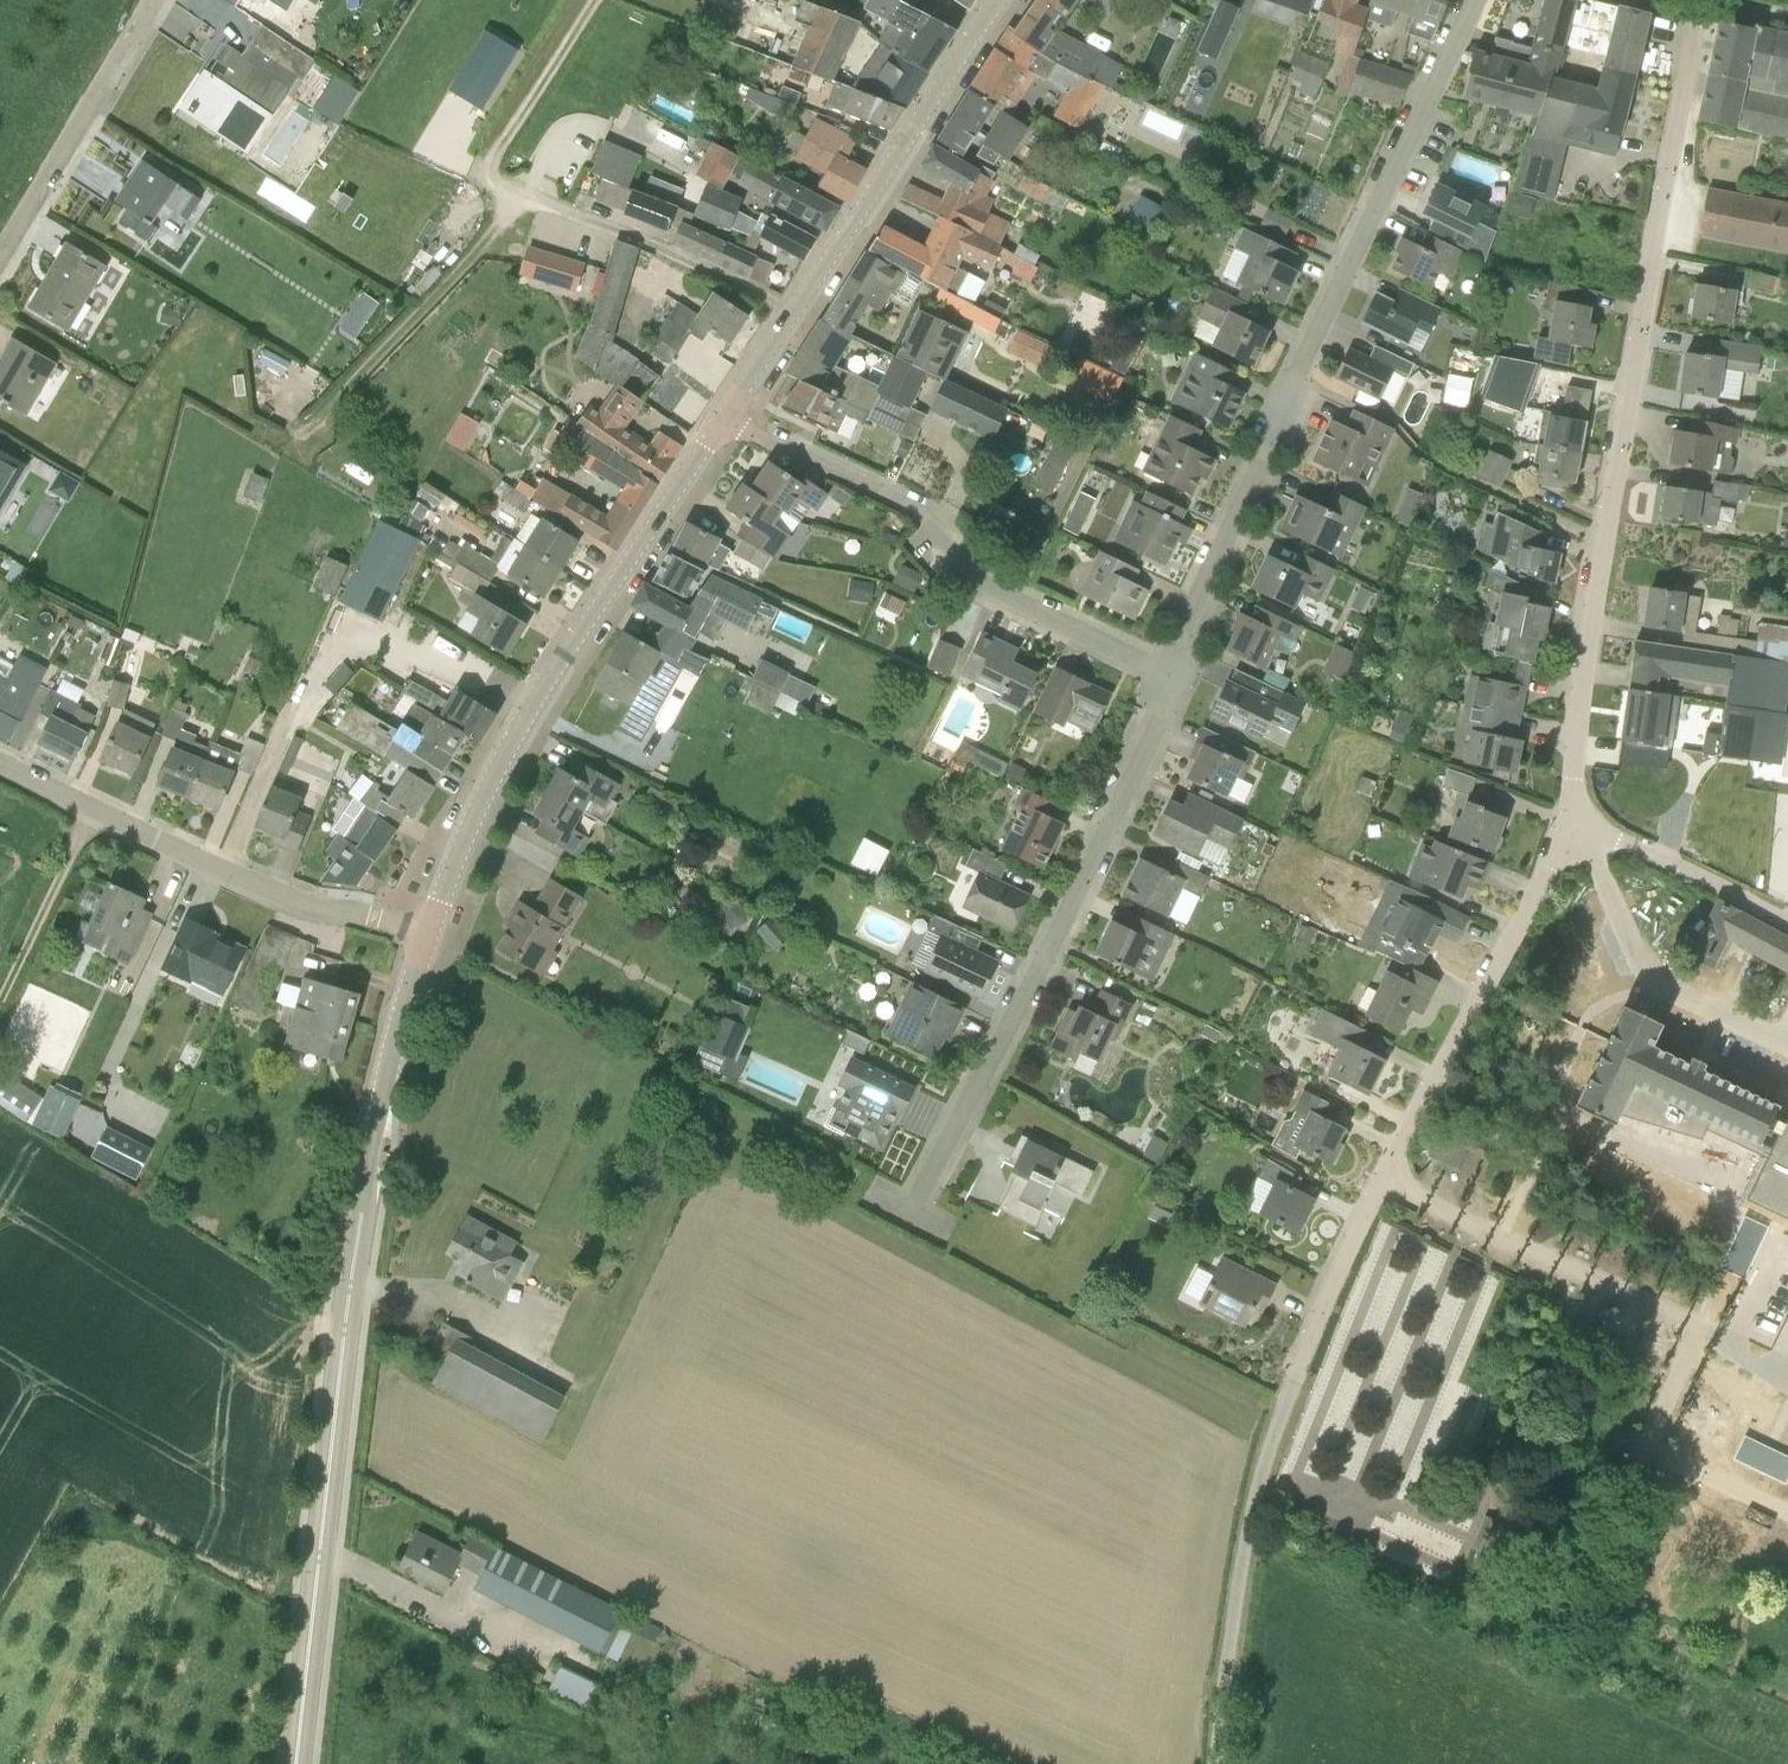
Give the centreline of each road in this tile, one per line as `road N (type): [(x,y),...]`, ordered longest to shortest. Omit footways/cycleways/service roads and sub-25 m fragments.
road 1 (tertiary): [(297,1763),(345,1330),(389,1052),(422,930)]
road 2 (residential): [(1570,830),(1589,639),(1654,223),(1694,32),(1693,0)]
road 3 (residential): [(1171,670),(1316,336),(1442,82),(1471,0)]
road 4 (tertiary): [(422,930),(529,716),(739,411)]
road 5 (residential): [(1297,1370),(1347,1248),(1570,830)]
road 6 (residential): [(1171,670),(963,566),(938,519),(739,411)]
road 7 (residential): [(962,1124),(1068,918),(1171,670)]
road 8 (tertiary): [(739,411),(1007,0)]
road 9 (residential): [(422,930),(301,904),(0,760)]
road 10 (residential): [(0,267),(168,0)]
road 11 (residential): [(1787,925),(1621,842),(1570,830)]
road 12 (track): [(0,1000),(83,830),(78,800)]

